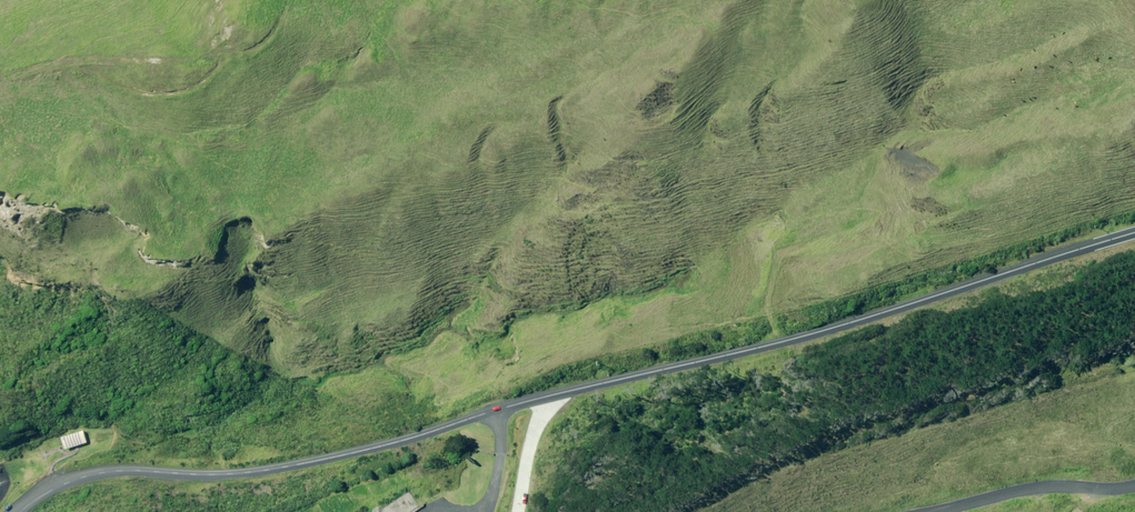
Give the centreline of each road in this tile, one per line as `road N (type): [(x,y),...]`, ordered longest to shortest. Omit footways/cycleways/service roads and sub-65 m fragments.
road 1 (unclassified): [(1134,233),(795,340),(276,460),(200,471),(123,463),(62,481),(13,511)]
road 2 (track): [(918,511),(1051,487),(1134,484)]

